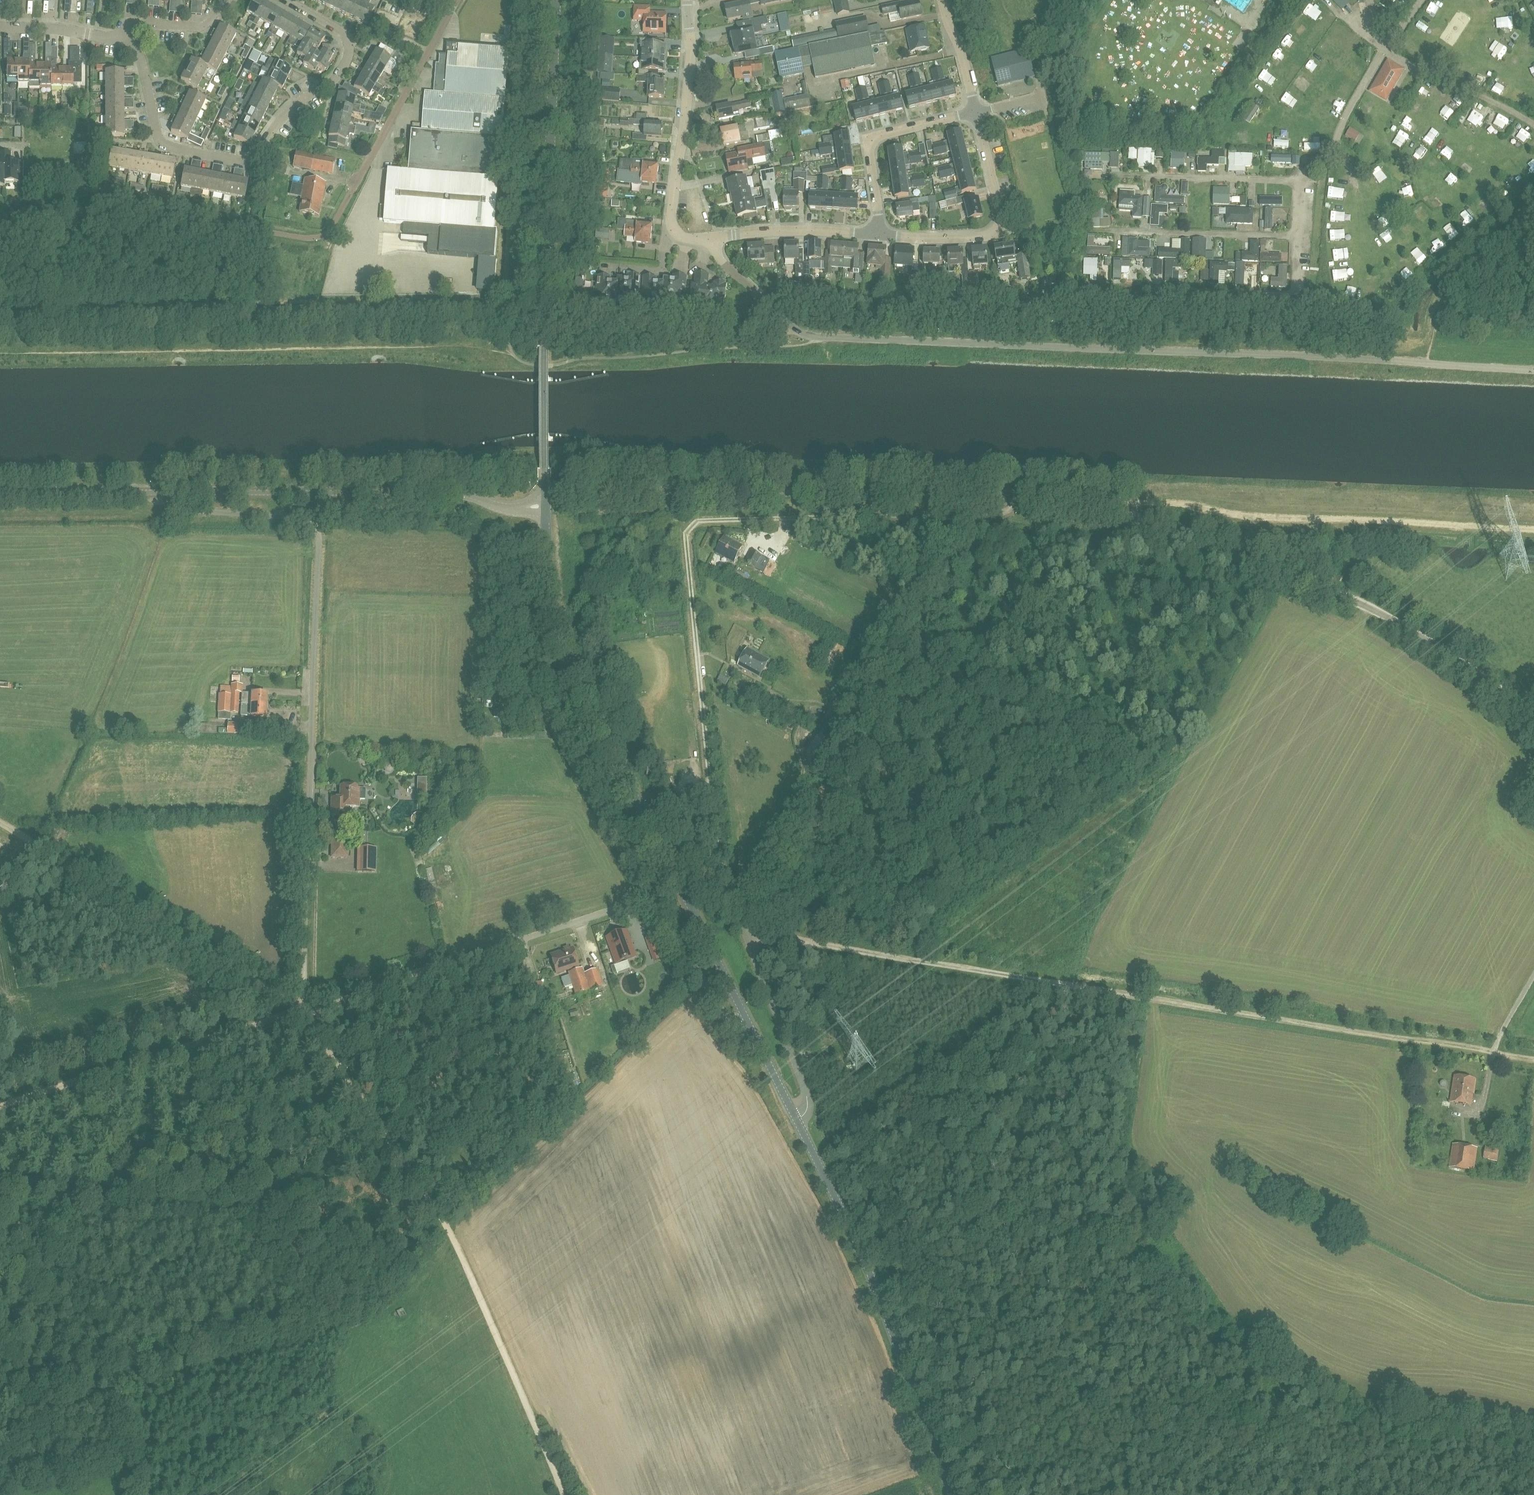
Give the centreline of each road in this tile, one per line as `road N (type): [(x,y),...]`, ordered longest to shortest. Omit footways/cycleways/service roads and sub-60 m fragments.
road 1 (unclassified): [(1533,716),(1355,601),(1071,500),(545,492)]
road 2 (track): [(745,938),(1533,1058)]
road 3 (unclassified): [(1533,368),(821,338),(793,327)]
road 4 (track): [(725,883),(686,554),(692,525),(1002,513),(1018,494)]
road 5 (unclassified): [(307,1006),(319,534),(303,519),(190,510),(156,493)]
road 6 (tertiary): [(750,1025),(571,665),(545,506)]
road 7 (track): [(566,1494),(454,1240),(307,1012)]
road 8 (tertiary): [(545,492),(557,0)]
road 9 (track): [(1386,52),(1418,70),(1379,134),(1457,201),(1360,272),(1357,161)]
road 10 (residential): [(121,39),(139,52),(159,140),(252,159),(286,114),(332,80),(348,57),(341,30),(287,0)]
road 11 (track): [(1109,510),(1135,503),(1200,518),(1533,531)]
road 12 (tertiary): [(952,1494),(850,1225),(796,1118)]
road 13 (track): [(311,1019),(270,1091),(226,1143),(180,1172),(0,1243)]
road 14 (tertiary): [(545,506),(501,508),(462,493),(156,493)]
road 15 (track): [(297,1009),(0,819)]
road 16 (residential): [(750,1025),(728,1018),(666,919),(647,904),(477,953)]
road 17 (track): [(0,1104),(307,1006)]
road 18 (residential): [(713,236),(688,238),(672,224),(691,59),(687,0)]
road 19 (track): [(545,326),(783,337),(793,327)]
road 20 (unclassified): [(796,1118),(806,1092),(725,883)]
road 21 (residential): [(877,234),(996,232),(1001,214),(976,113)]
road 22 (track): [(653,907),(550,699)]
road 23 (residential): [(1302,292),(1082,285)]
road 24 (residential): [(1307,182),(1421,0)]
road 25 (residential): [(1307,182),(1095,174)]
road 26 (residential): [(451,9),(351,193)]
road 27 (residential): [(1302,236),(1106,231),(1106,225)]
road 28 (residential): [(877,234),(870,142),(959,115)]
road 29 (track): [(307,1006),(477,953)]
road 30 (residential): [(713,236),(877,234)]
road 31 (tertiary): [(156,493),(0,494)]
road 32 (residential): [(226,0),(204,25),(126,22),(121,39)]
road 33 (residential): [(793,327),(720,260),(713,236)]
road 34 (residential): [(121,39),(0,26)]

